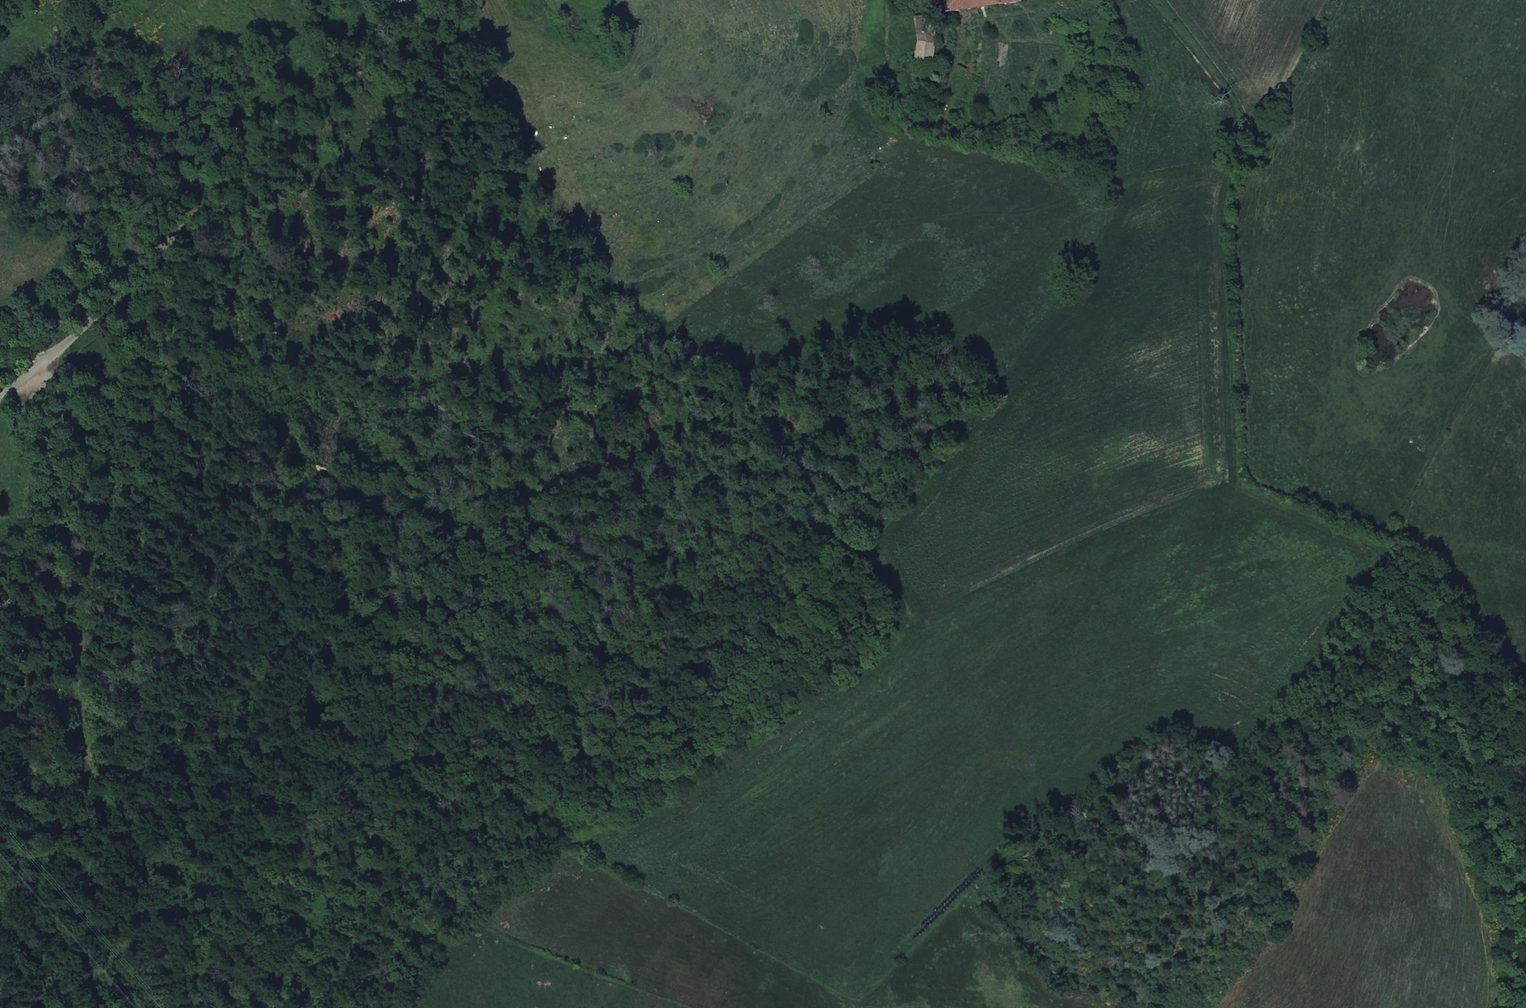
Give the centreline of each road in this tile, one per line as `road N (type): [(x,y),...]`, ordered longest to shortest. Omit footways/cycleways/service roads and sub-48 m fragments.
road 1 (residential): [(394,0),(0,398)]

